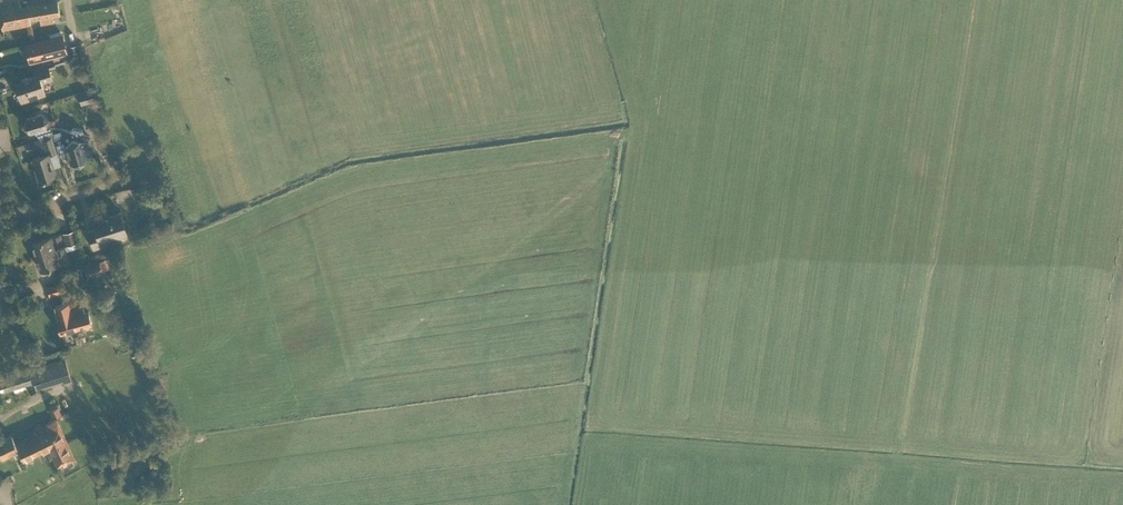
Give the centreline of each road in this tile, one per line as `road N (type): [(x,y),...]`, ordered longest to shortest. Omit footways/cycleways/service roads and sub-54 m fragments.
road 1 (unclassified): [(0,210),(23,213),(125,181)]

